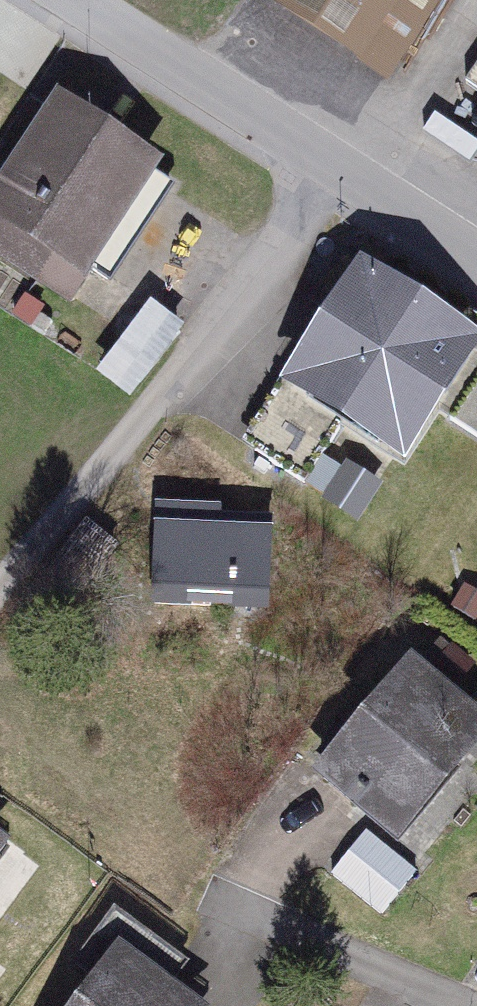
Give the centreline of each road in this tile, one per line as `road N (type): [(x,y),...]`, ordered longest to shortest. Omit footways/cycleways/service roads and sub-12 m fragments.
road 1 (residential): [(72,0),(476,256)]
road 2 (residential): [(227,918),(435,1005)]

